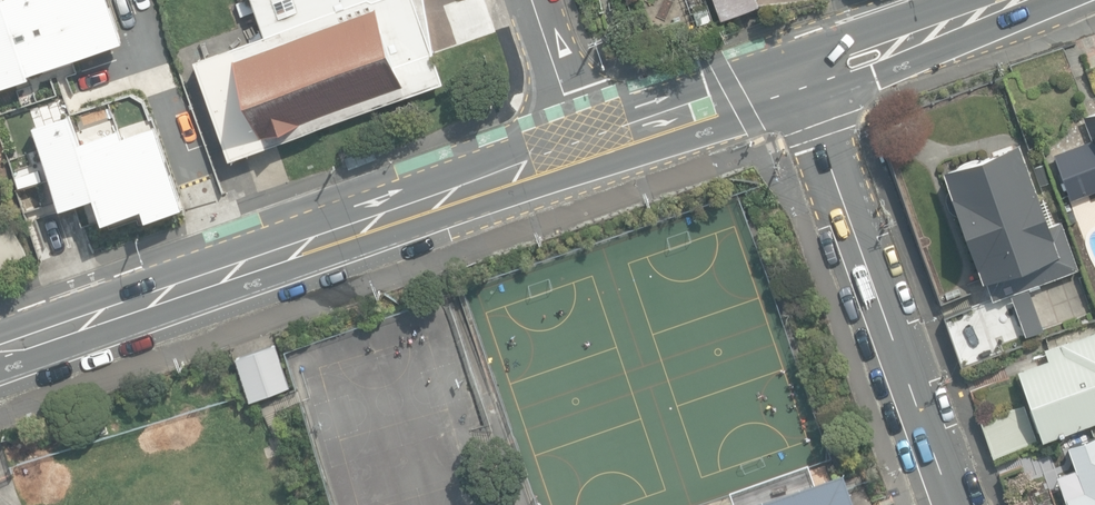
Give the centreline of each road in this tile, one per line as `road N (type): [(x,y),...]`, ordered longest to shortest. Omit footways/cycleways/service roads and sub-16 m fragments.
road 1 (secondary): [(586,148),(0,353)]
road 2 (residential): [(792,77),(954,504)]
road 3 (secondary): [(1013,0),(792,77)]
road 4 (secondary): [(792,77),(586,148)]
road 5 (residential): [(586,148),(534,0)]

